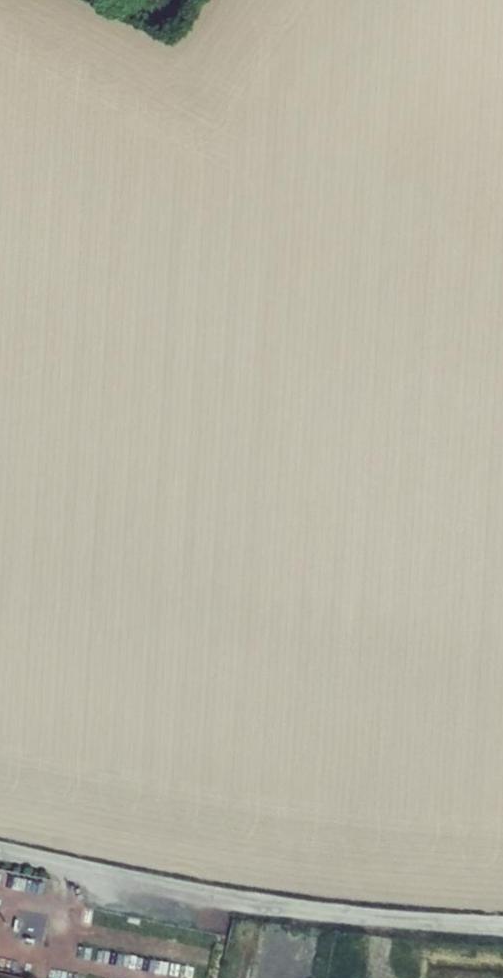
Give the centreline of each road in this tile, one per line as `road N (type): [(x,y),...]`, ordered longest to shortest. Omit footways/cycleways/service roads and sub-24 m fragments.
road 1 (track): [(0,851),(344,923),(502,933)]

